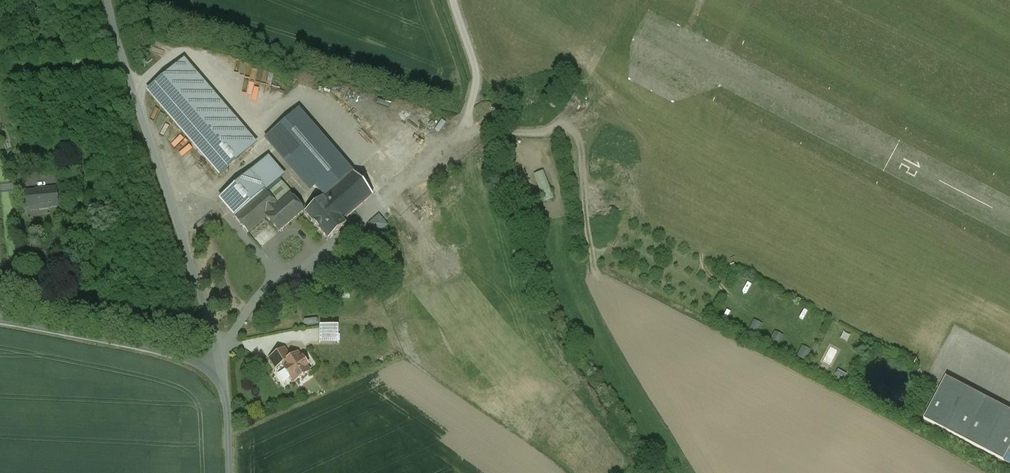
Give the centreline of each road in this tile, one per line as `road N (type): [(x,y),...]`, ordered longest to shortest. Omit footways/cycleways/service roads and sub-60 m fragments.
road 1 (unclassified): [(107,0),(225,364)]
road 2 (unclassified): [(0,321),(225,364)]
road 3 (track): [(561,121),(593,276)]

